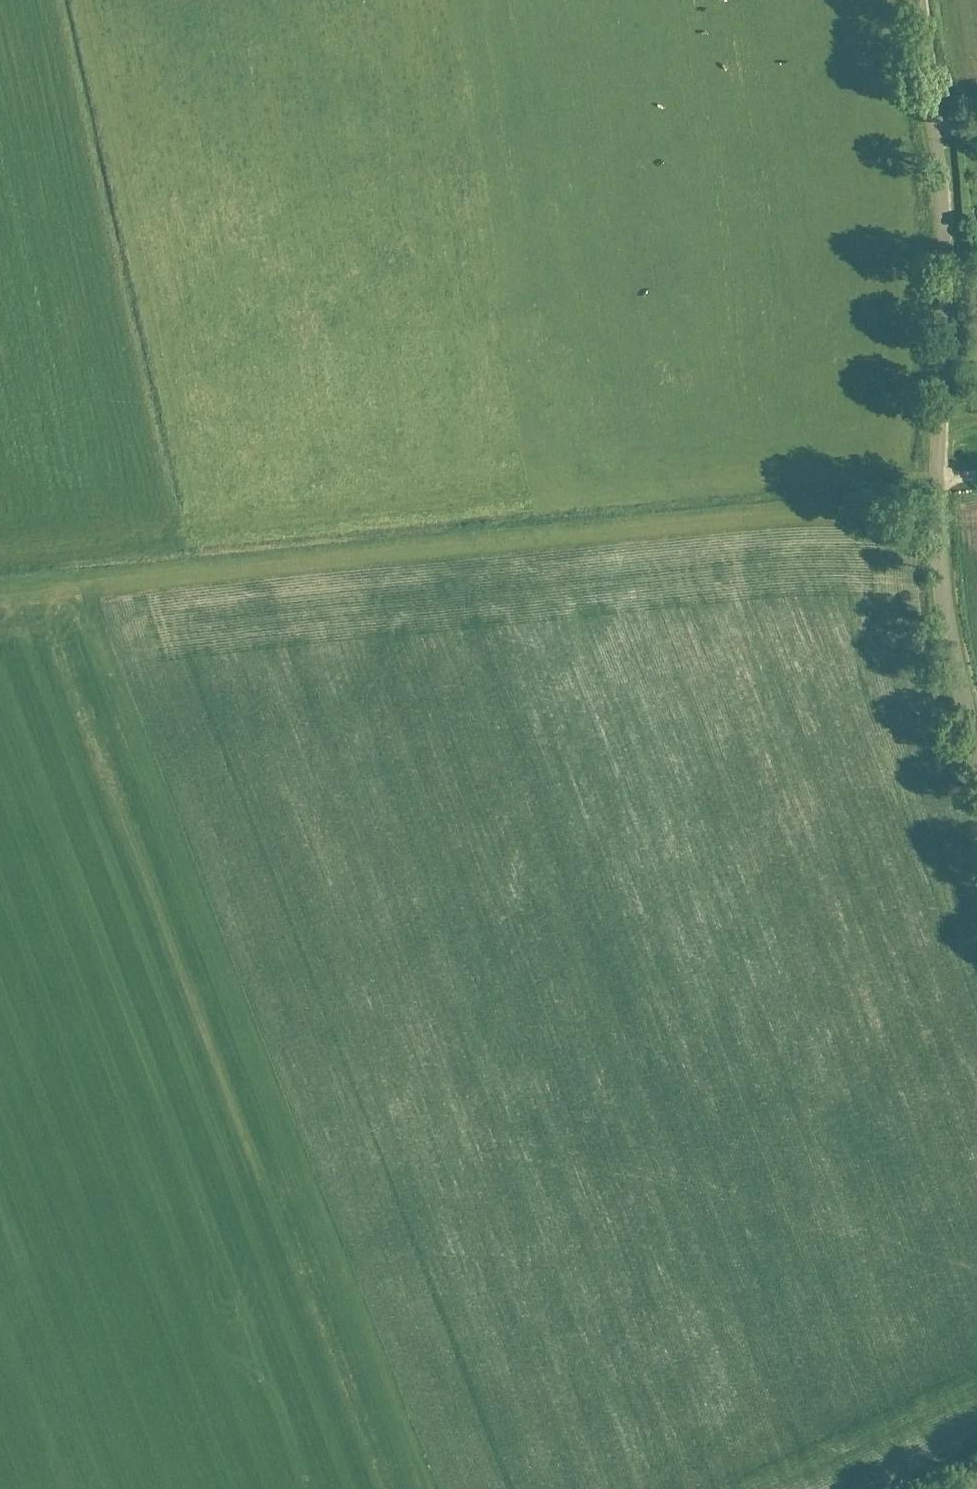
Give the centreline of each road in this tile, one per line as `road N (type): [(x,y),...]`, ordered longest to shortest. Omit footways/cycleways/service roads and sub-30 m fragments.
road 1 (unclassified): [(976,752),(942,577),(945,268),(915,0)]

